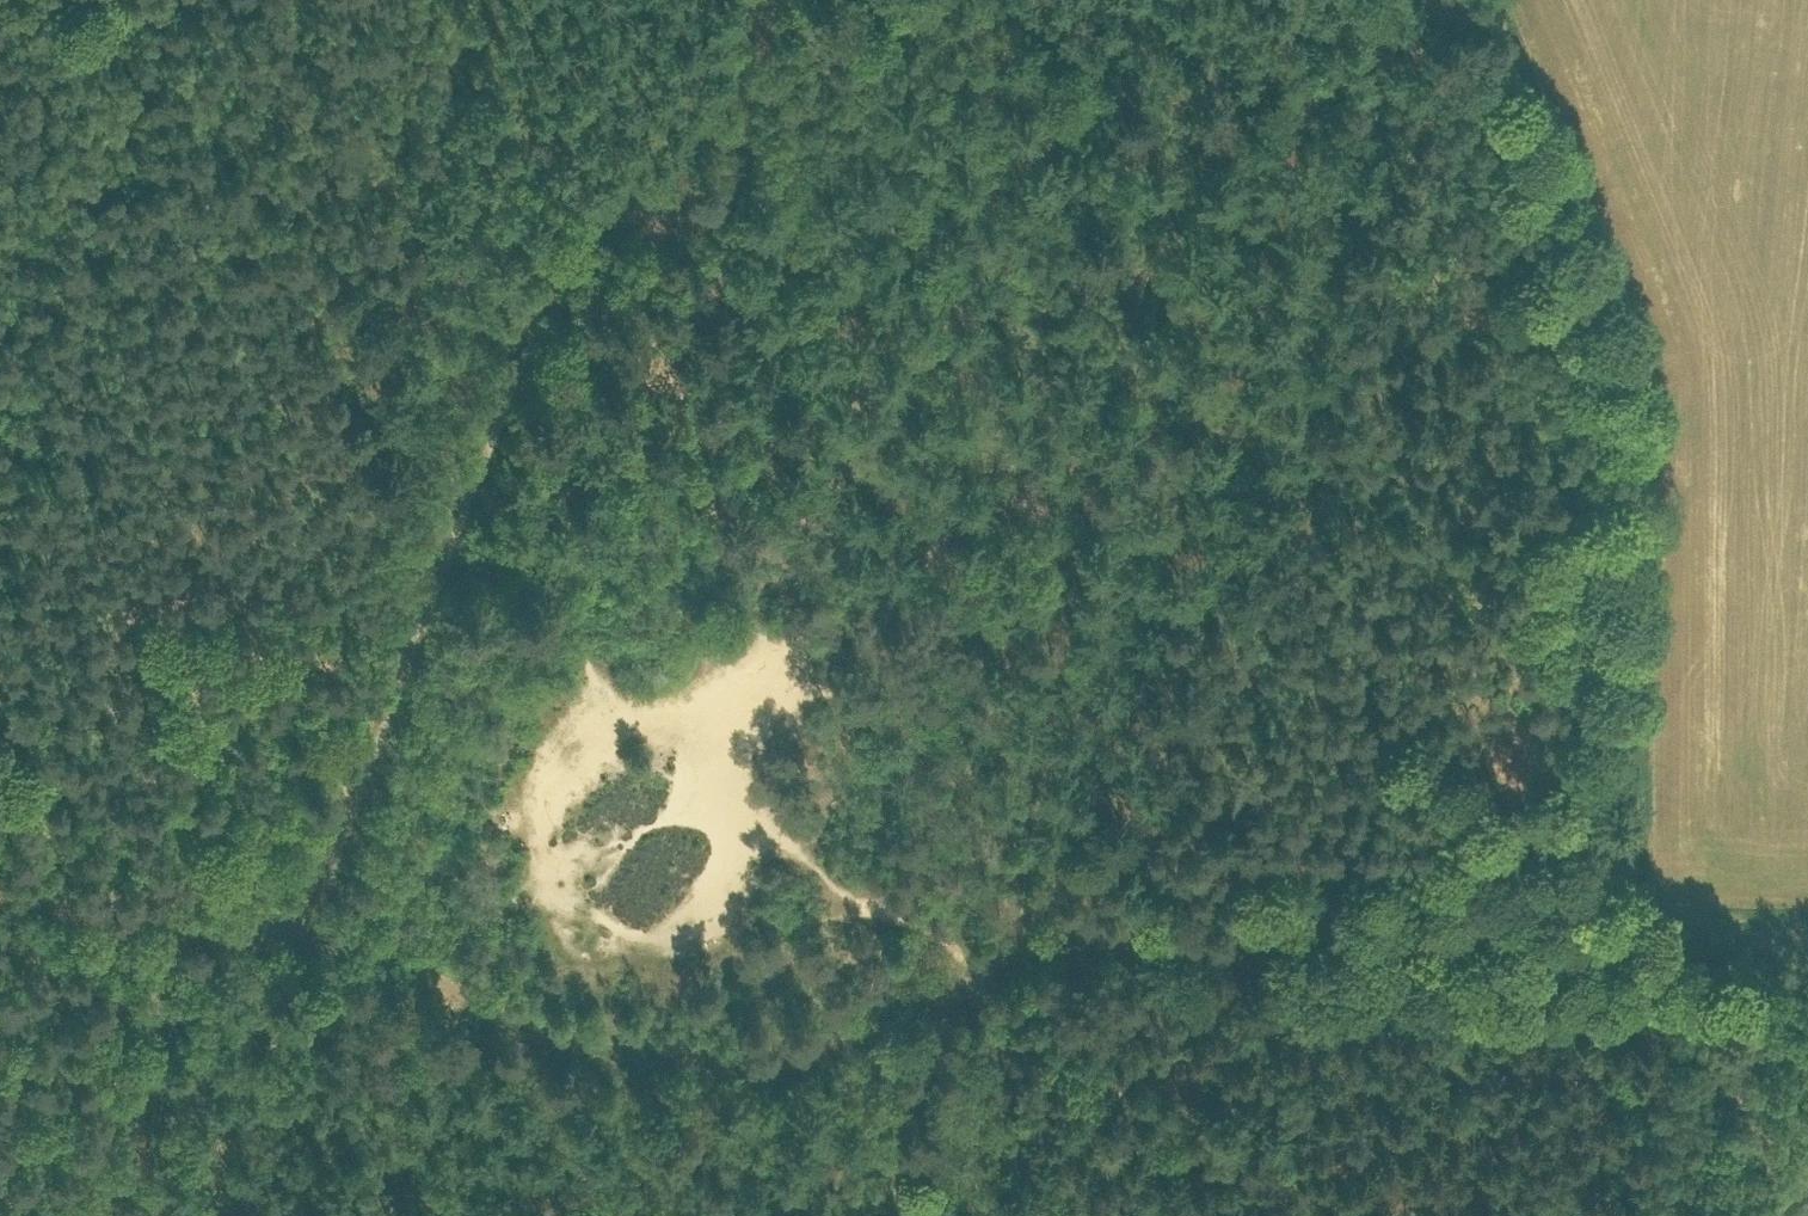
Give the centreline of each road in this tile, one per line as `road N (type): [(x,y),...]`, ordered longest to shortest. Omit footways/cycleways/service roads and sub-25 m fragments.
road 1 (track): [(1501,9),(1638,362),(1638,908),(1610,925),(1064,944),(1002,960),(807,1050),(759,1055),(585,1042),(480,1006),(369,945),(305,929),(584,209),(598,199),(719,202),(748,139),(777,0)]
road 2 (track): [(185,915),(118,1215)]
road 3 (track): [(0,893),(305,929)]
road 4 (track): [(957,982),(882,1215)]

